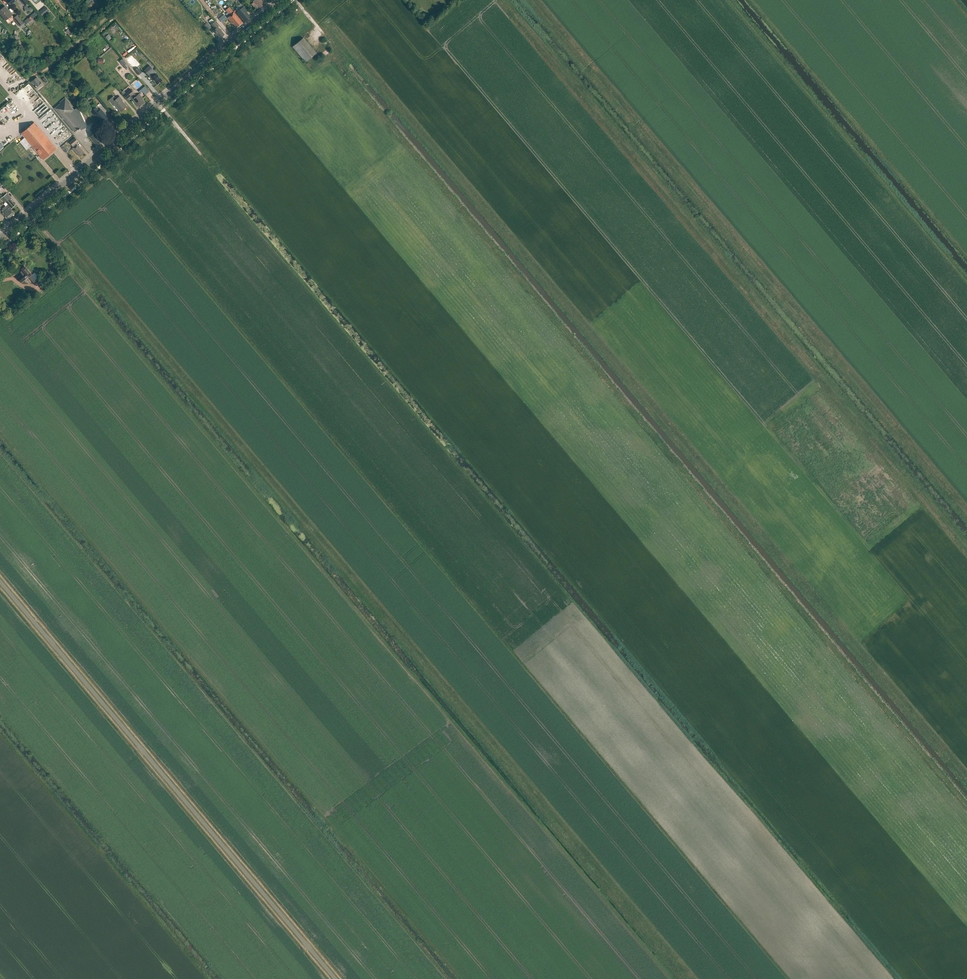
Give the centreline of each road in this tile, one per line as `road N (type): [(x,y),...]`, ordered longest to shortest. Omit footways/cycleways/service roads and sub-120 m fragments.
road 1 (unclassified): [(336,978),(0,581)]
road 2 (tertiary): [(0,237),(279,0)]

